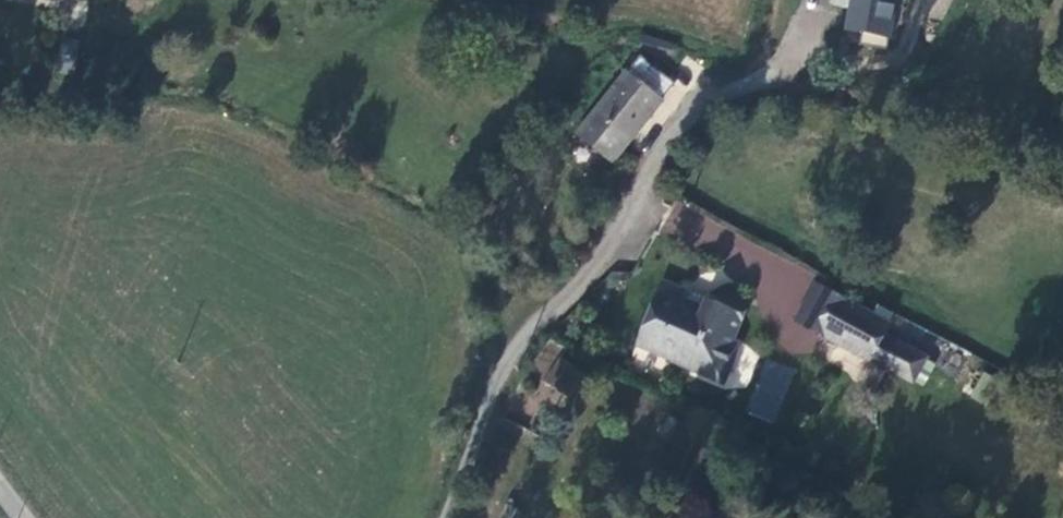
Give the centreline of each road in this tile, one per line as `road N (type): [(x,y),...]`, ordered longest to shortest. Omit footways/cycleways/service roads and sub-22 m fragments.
road 1 (residential): [(446,517),(522,334),(565,299),(621,233),(665,143),(767,80)]

